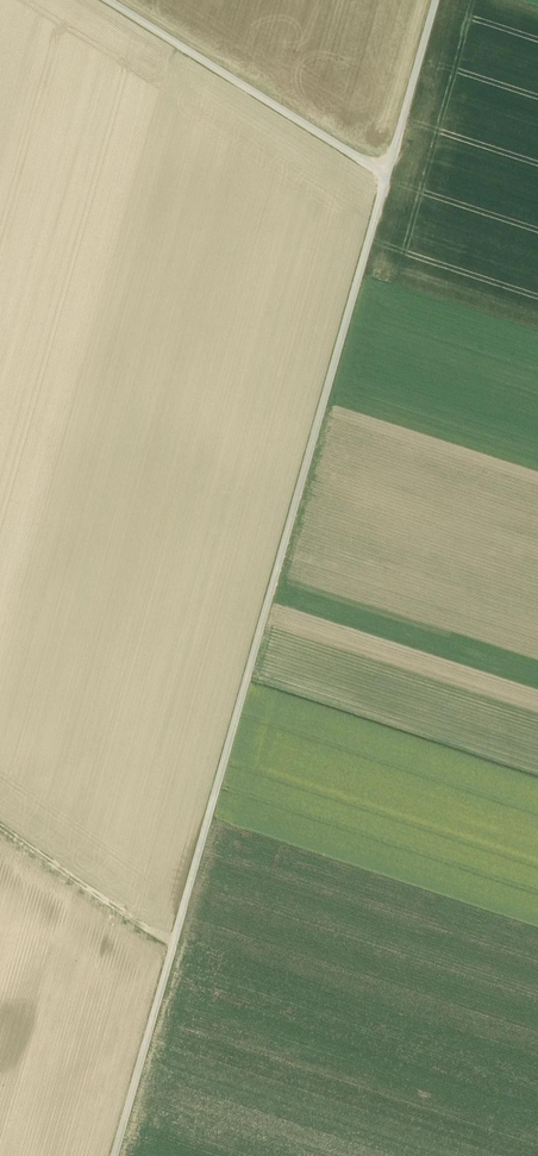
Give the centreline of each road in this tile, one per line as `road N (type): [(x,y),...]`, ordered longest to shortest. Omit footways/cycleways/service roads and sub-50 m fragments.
road 1 (track): [(436,0),(115,1155)]
road 2 (track): [(109,0),(387,175)]
road 3 (track): [(0,827),(172,948)]

